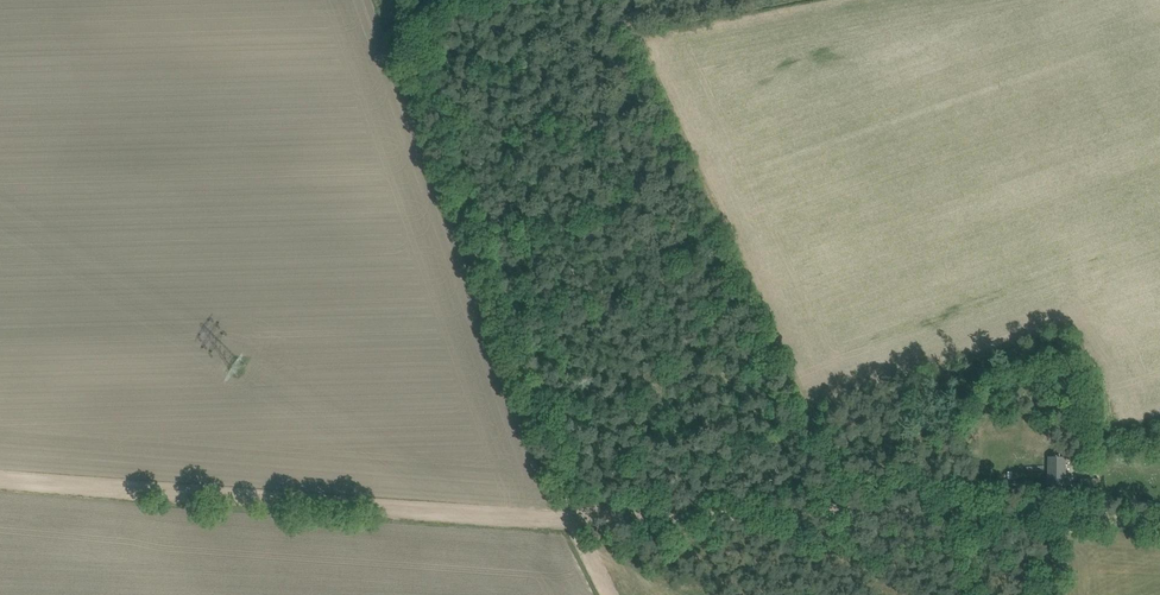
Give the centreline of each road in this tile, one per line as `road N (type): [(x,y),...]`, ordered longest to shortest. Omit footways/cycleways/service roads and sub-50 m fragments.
road 1 (track): [(0,475),(516,517),(591,537)]
road 2 (track): [(428,25),(591,537)]
road 3 (track): [(1159,515),(861,500)]
road 4 (track): [(591,537),(611,514),(861,500)]

